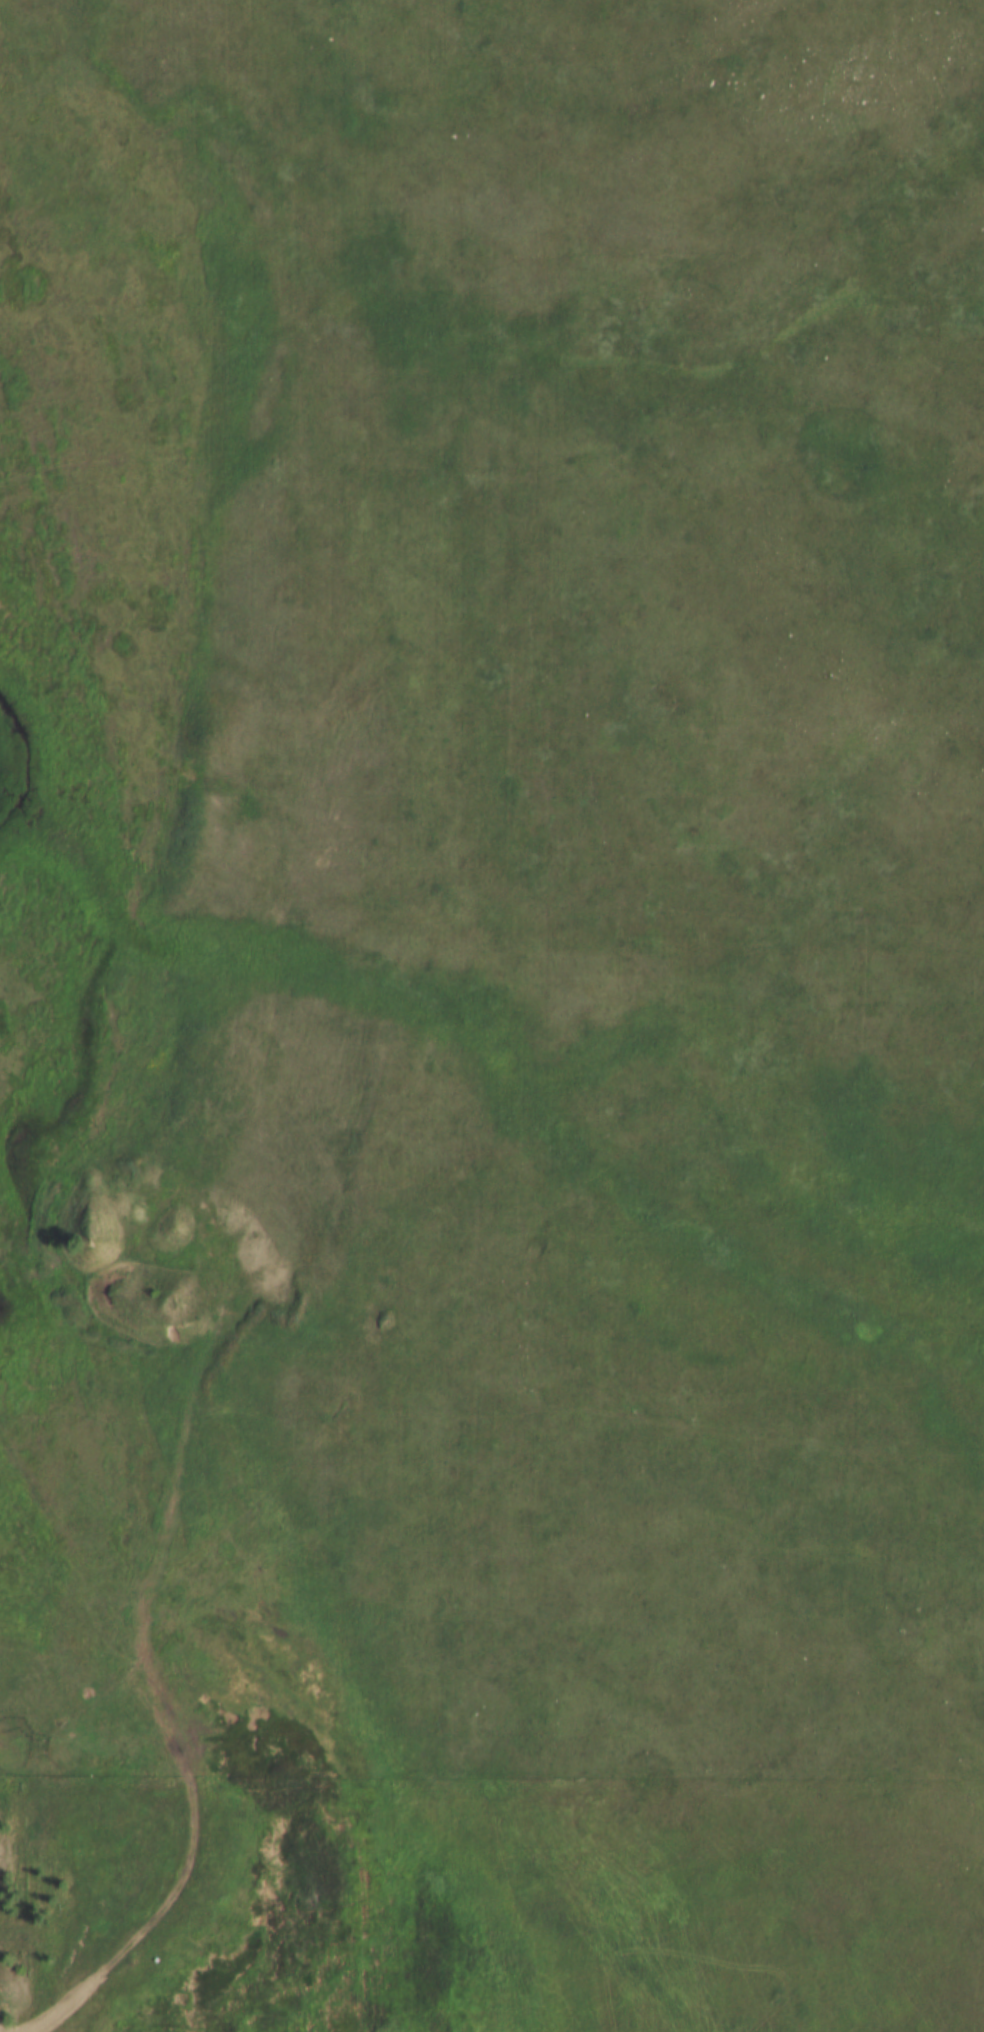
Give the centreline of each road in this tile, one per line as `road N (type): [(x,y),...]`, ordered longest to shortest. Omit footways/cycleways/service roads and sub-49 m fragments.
road 1 (track): [(35,2031),(95,1989),(154,1929),(188,1879),(195,1796),(154,1688),(141,1621),(213,1332)]

